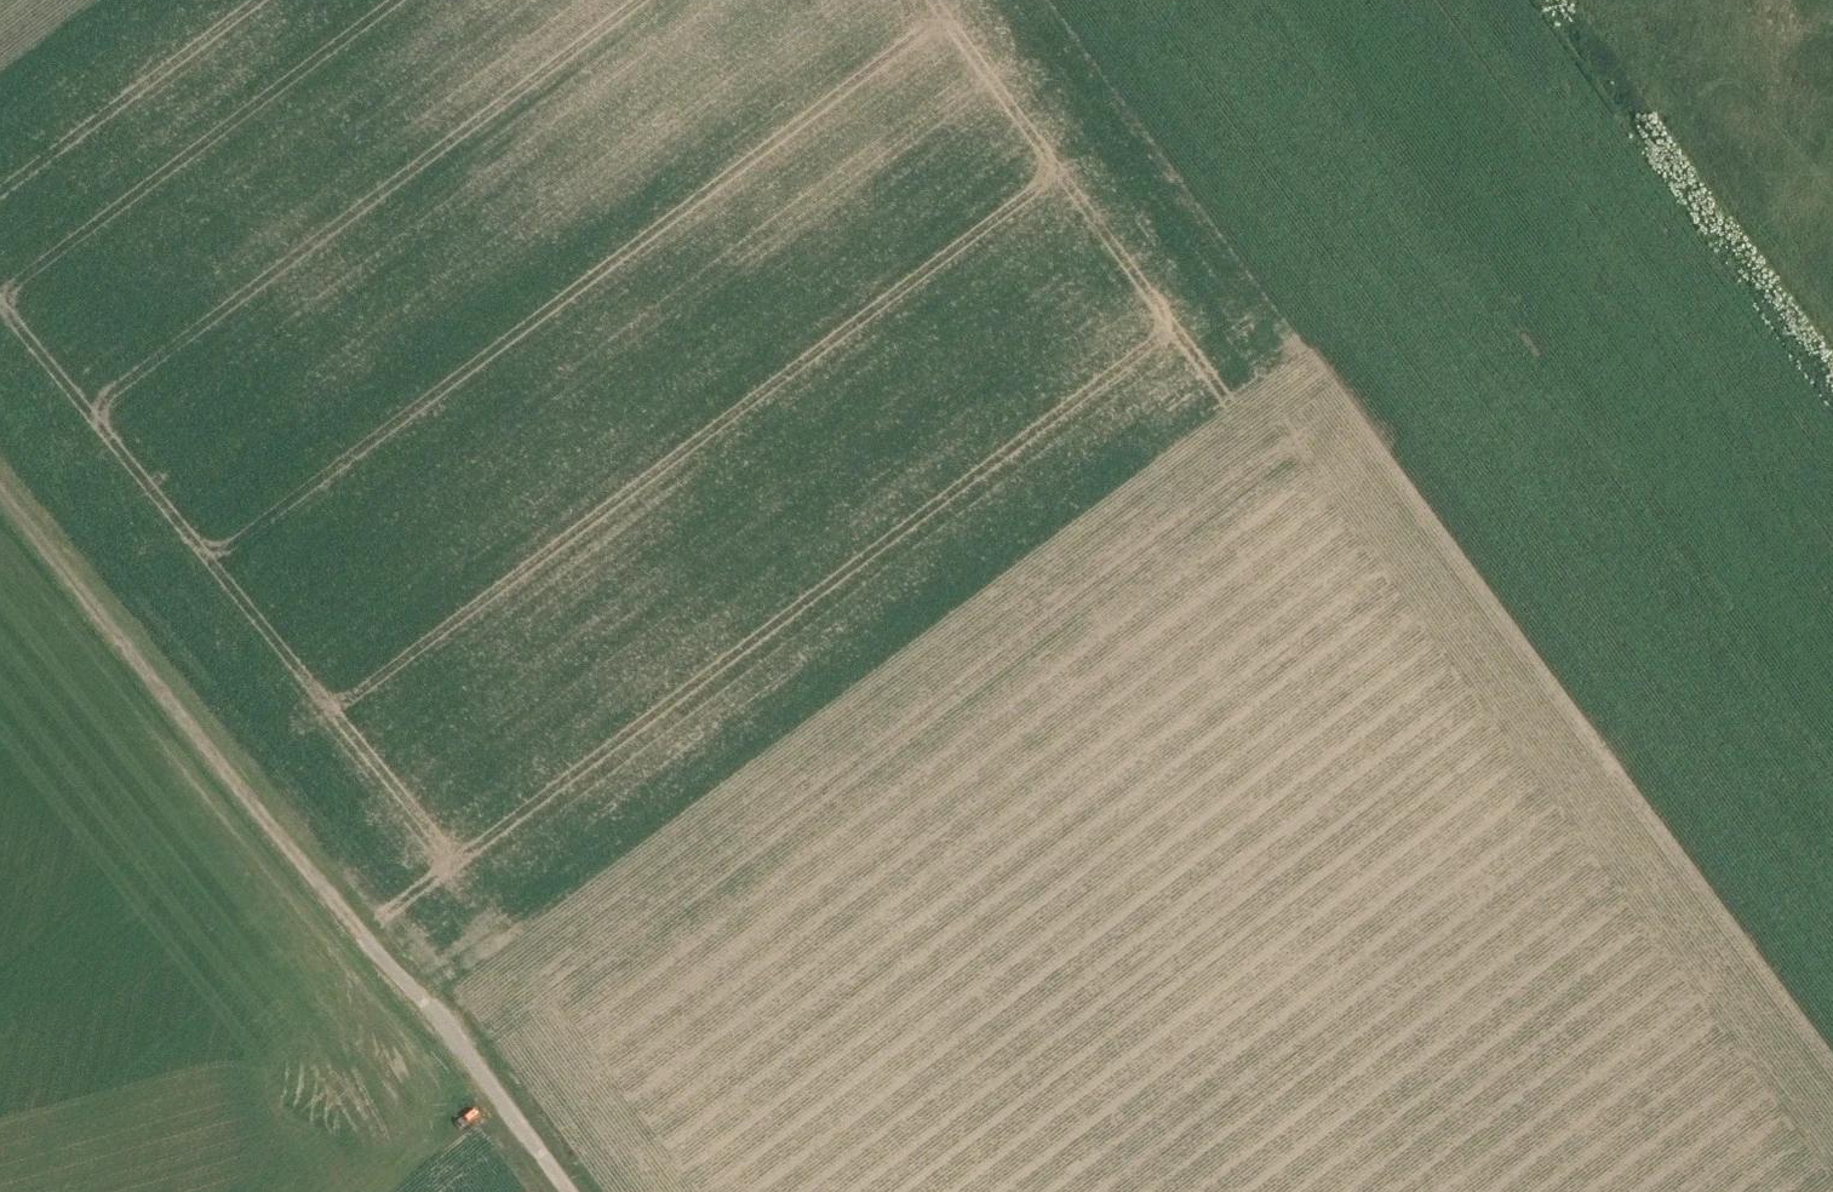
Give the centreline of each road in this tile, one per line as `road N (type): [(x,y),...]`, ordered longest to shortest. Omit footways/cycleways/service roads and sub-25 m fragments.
road 1 (track): [(362,930),(0,489)]
road 2 (unclassified): [(569,1191),(362,930)]

